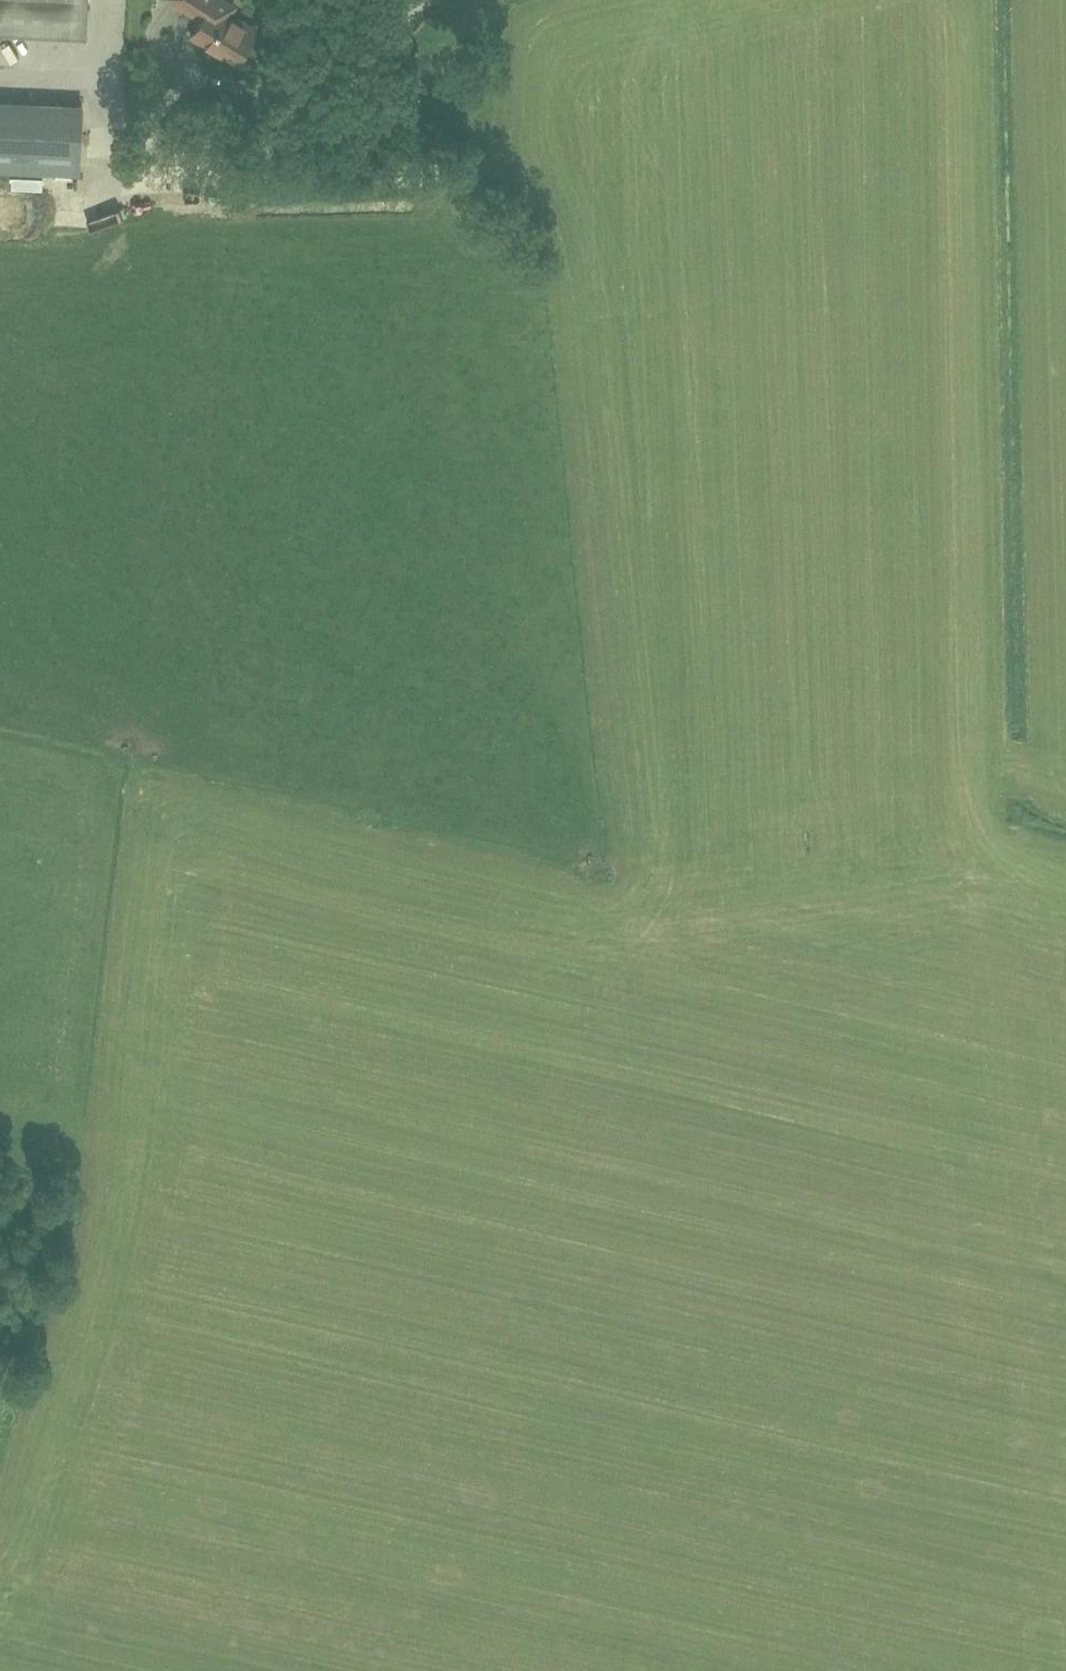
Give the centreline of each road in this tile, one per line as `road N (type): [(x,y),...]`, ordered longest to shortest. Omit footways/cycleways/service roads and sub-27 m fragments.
road 1 (unclassified): [(348,92),(449,0)]

